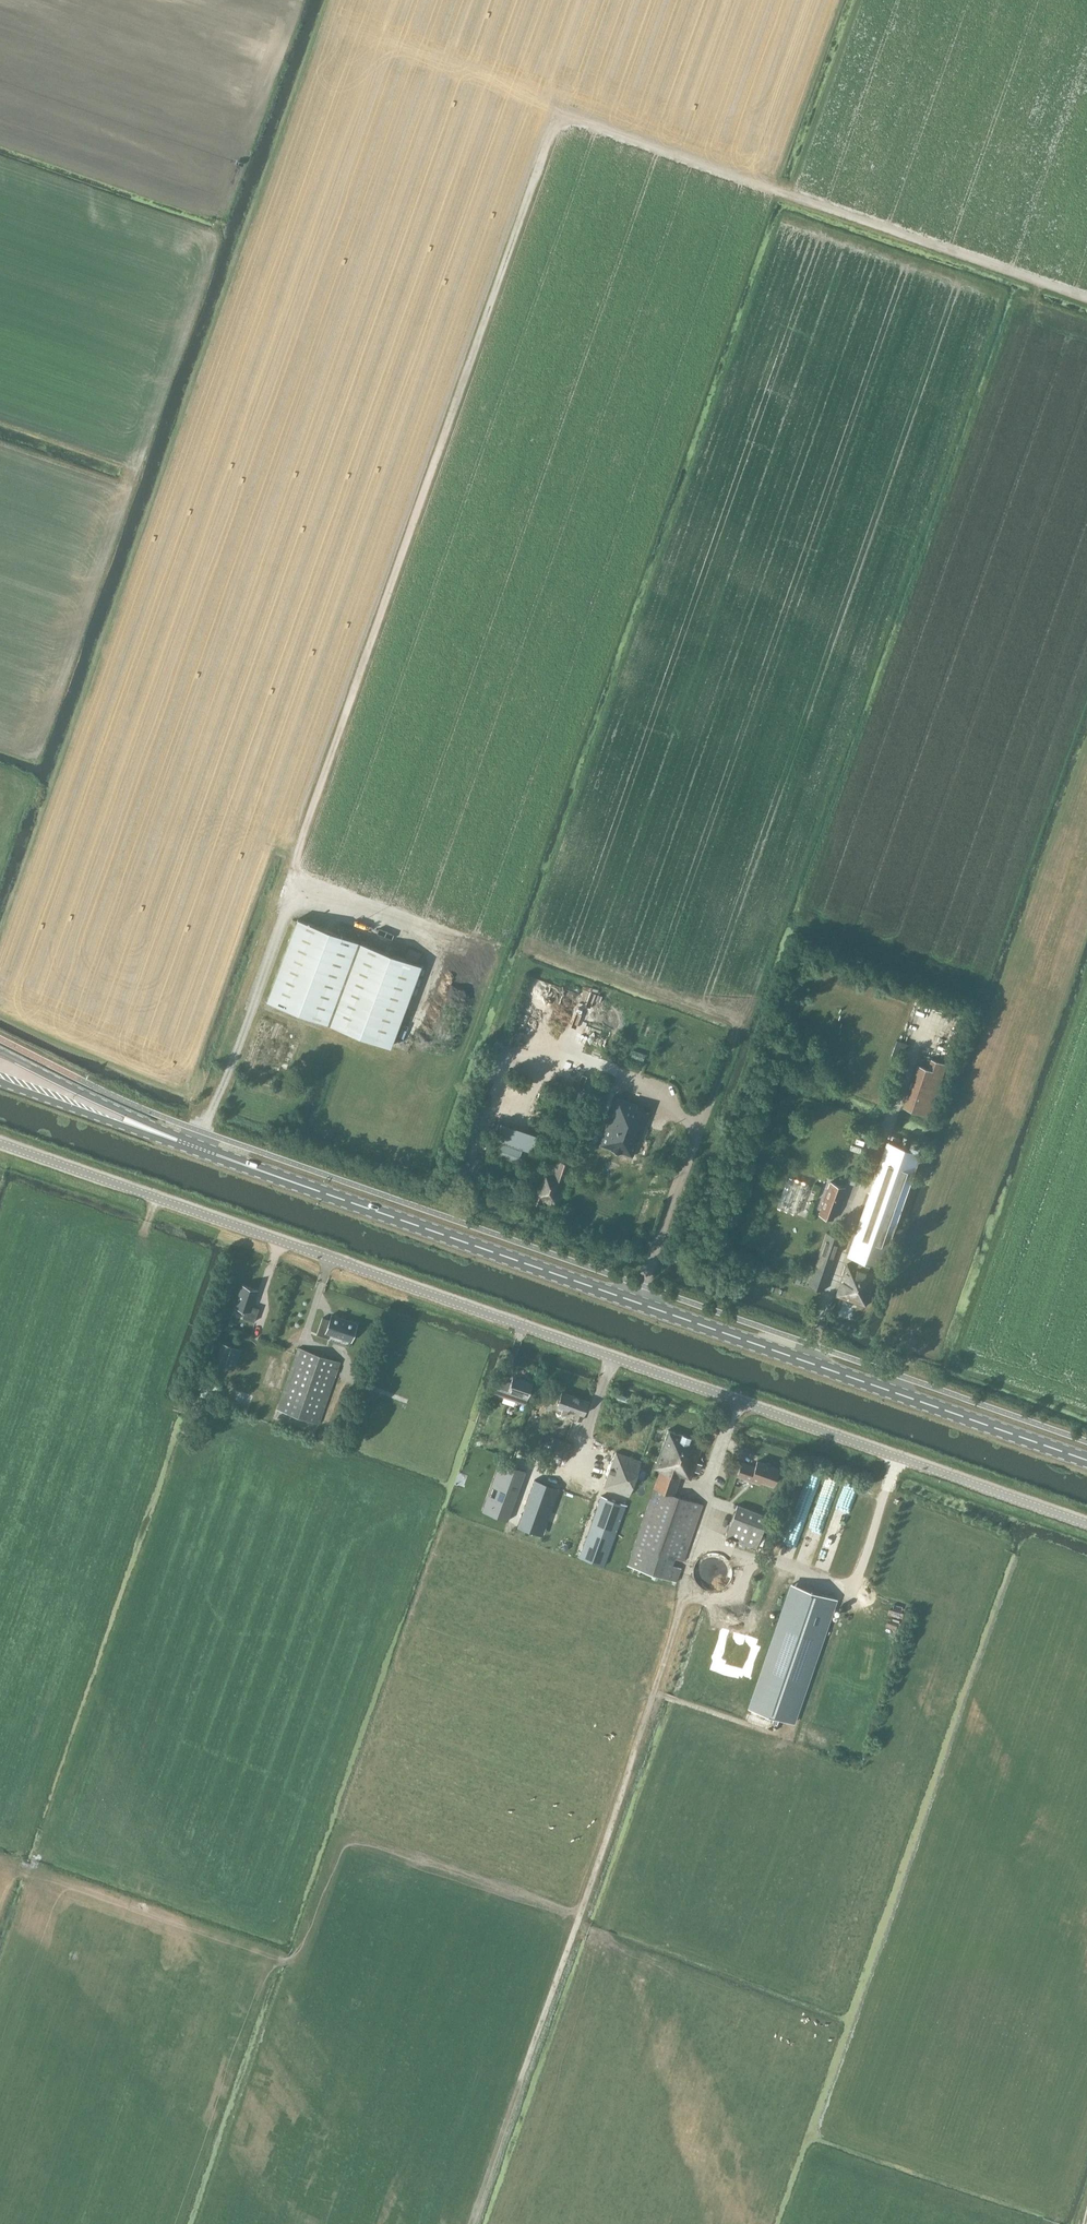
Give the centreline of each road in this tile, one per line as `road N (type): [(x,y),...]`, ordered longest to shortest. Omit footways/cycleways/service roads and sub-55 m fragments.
road 1 (unclassified): [(1086,1523),(0,1143)]
road 2 (primary): [(1086,1458),(164,1136)]
road 3 (primary): [(164,1136),(0,1053)]
road 4 (primary): [(0,1079),(164,1136)]

